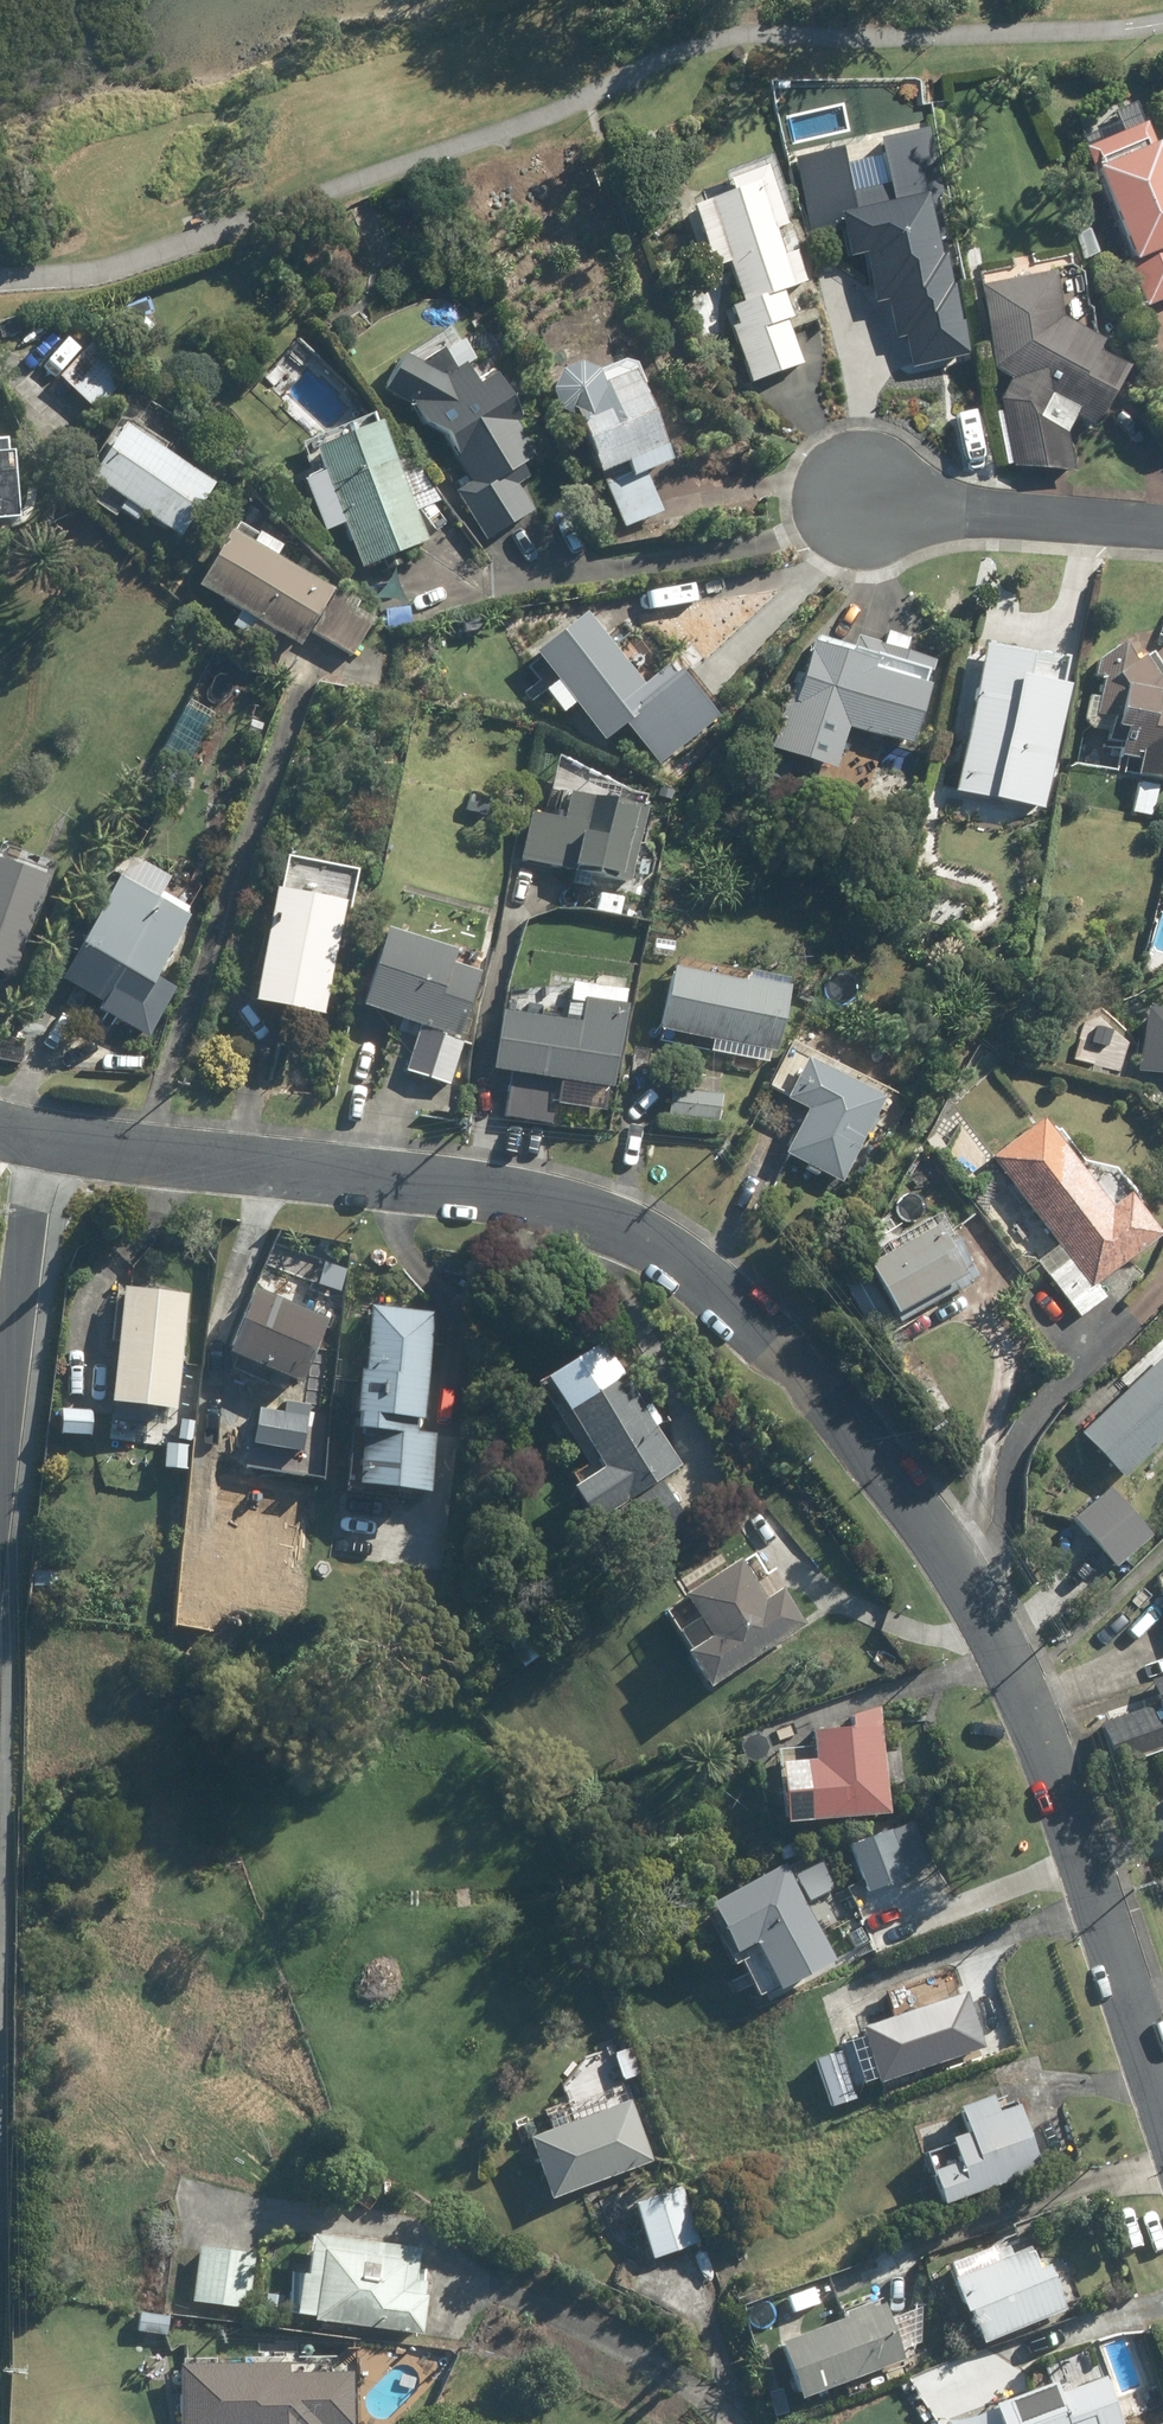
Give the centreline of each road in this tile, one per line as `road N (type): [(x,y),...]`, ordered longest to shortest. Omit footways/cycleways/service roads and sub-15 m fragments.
road 1 (residential): [(31,1145),(474,1190),(607,1215),(752,1318),(913,1502),(1023,1694),(1162,2109)]
road 2 (residential): [(868,502),(1162,523)]
road 3 (residential): [(31,1145),(0,1336)]

